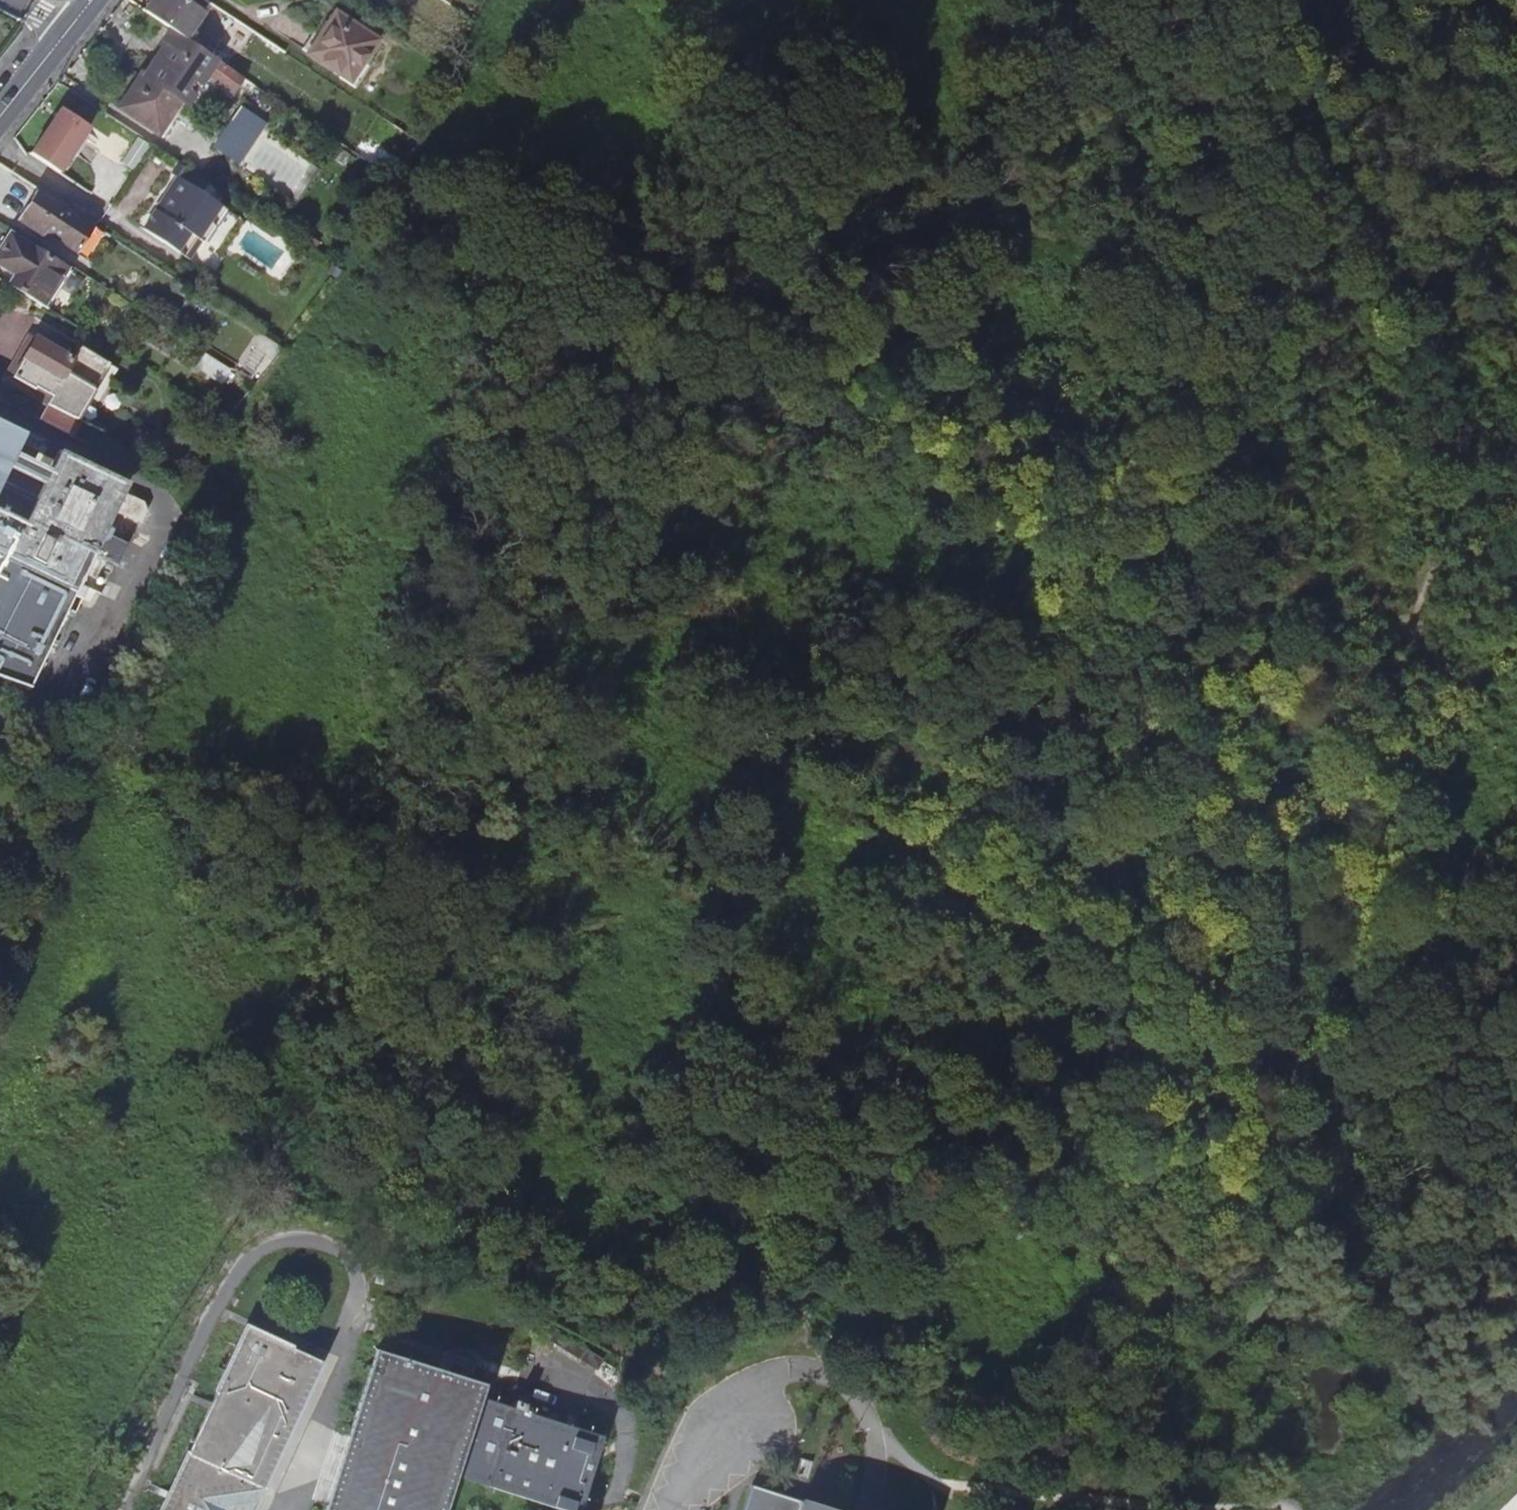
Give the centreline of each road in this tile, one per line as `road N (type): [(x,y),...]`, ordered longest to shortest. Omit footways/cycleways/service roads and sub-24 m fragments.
road 1 (residential): [(662,1509),(716,1404),(771,1372)]

